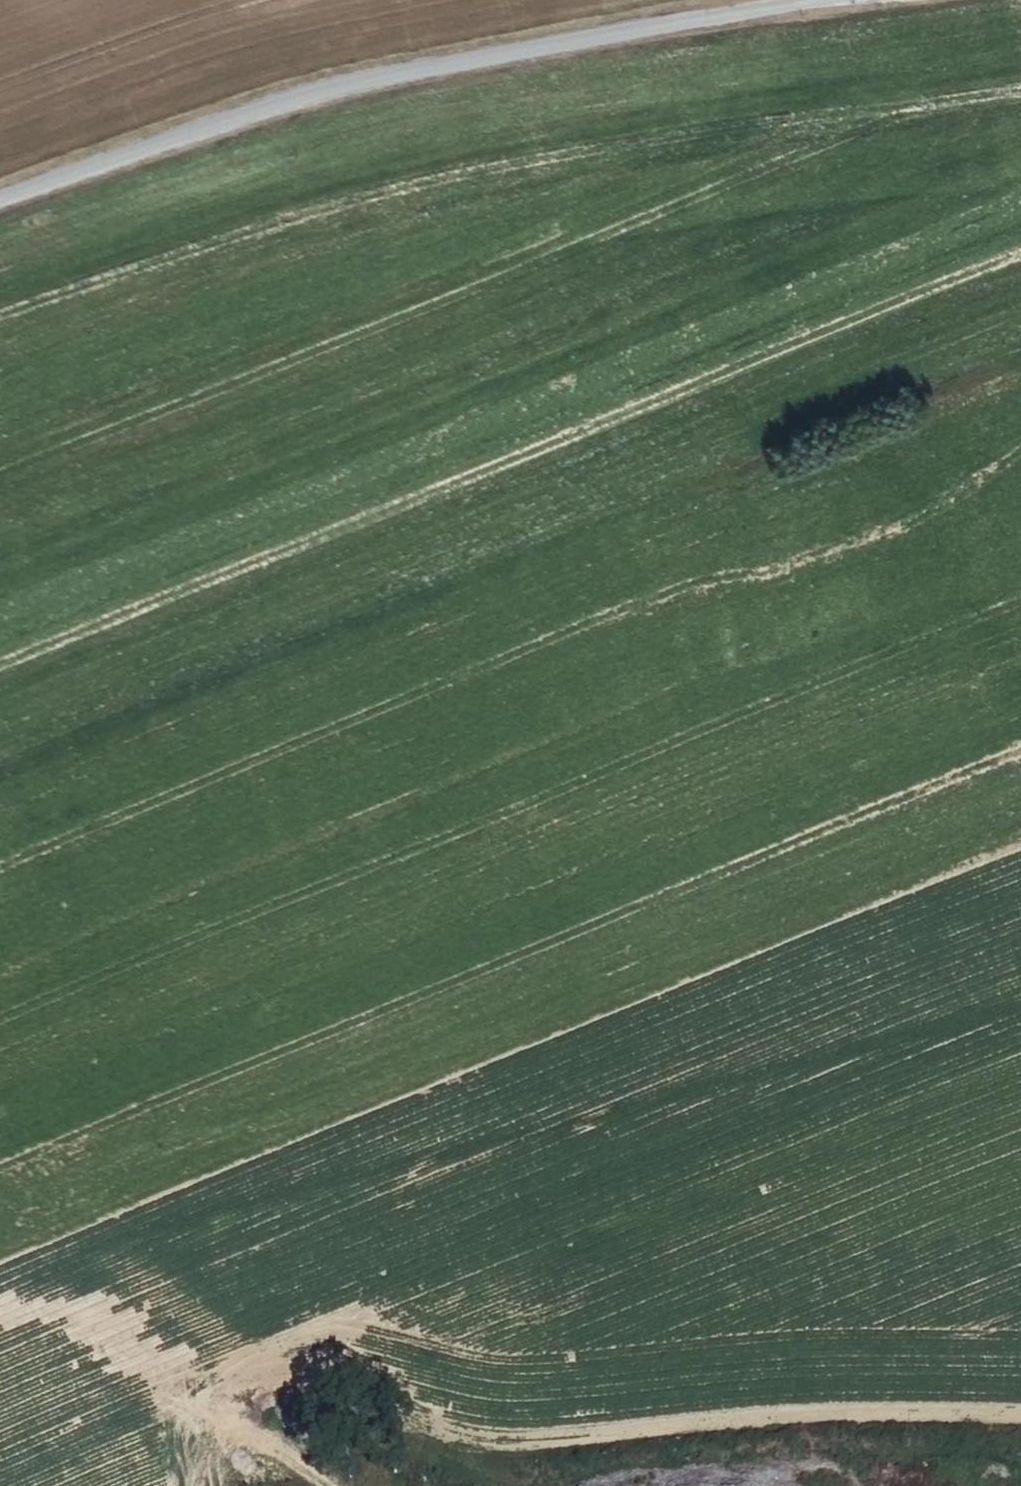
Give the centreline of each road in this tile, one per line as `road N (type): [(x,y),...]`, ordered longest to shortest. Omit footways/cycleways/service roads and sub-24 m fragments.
road 1 (unclassified): [(0,202),(341,87),(857,0)]

